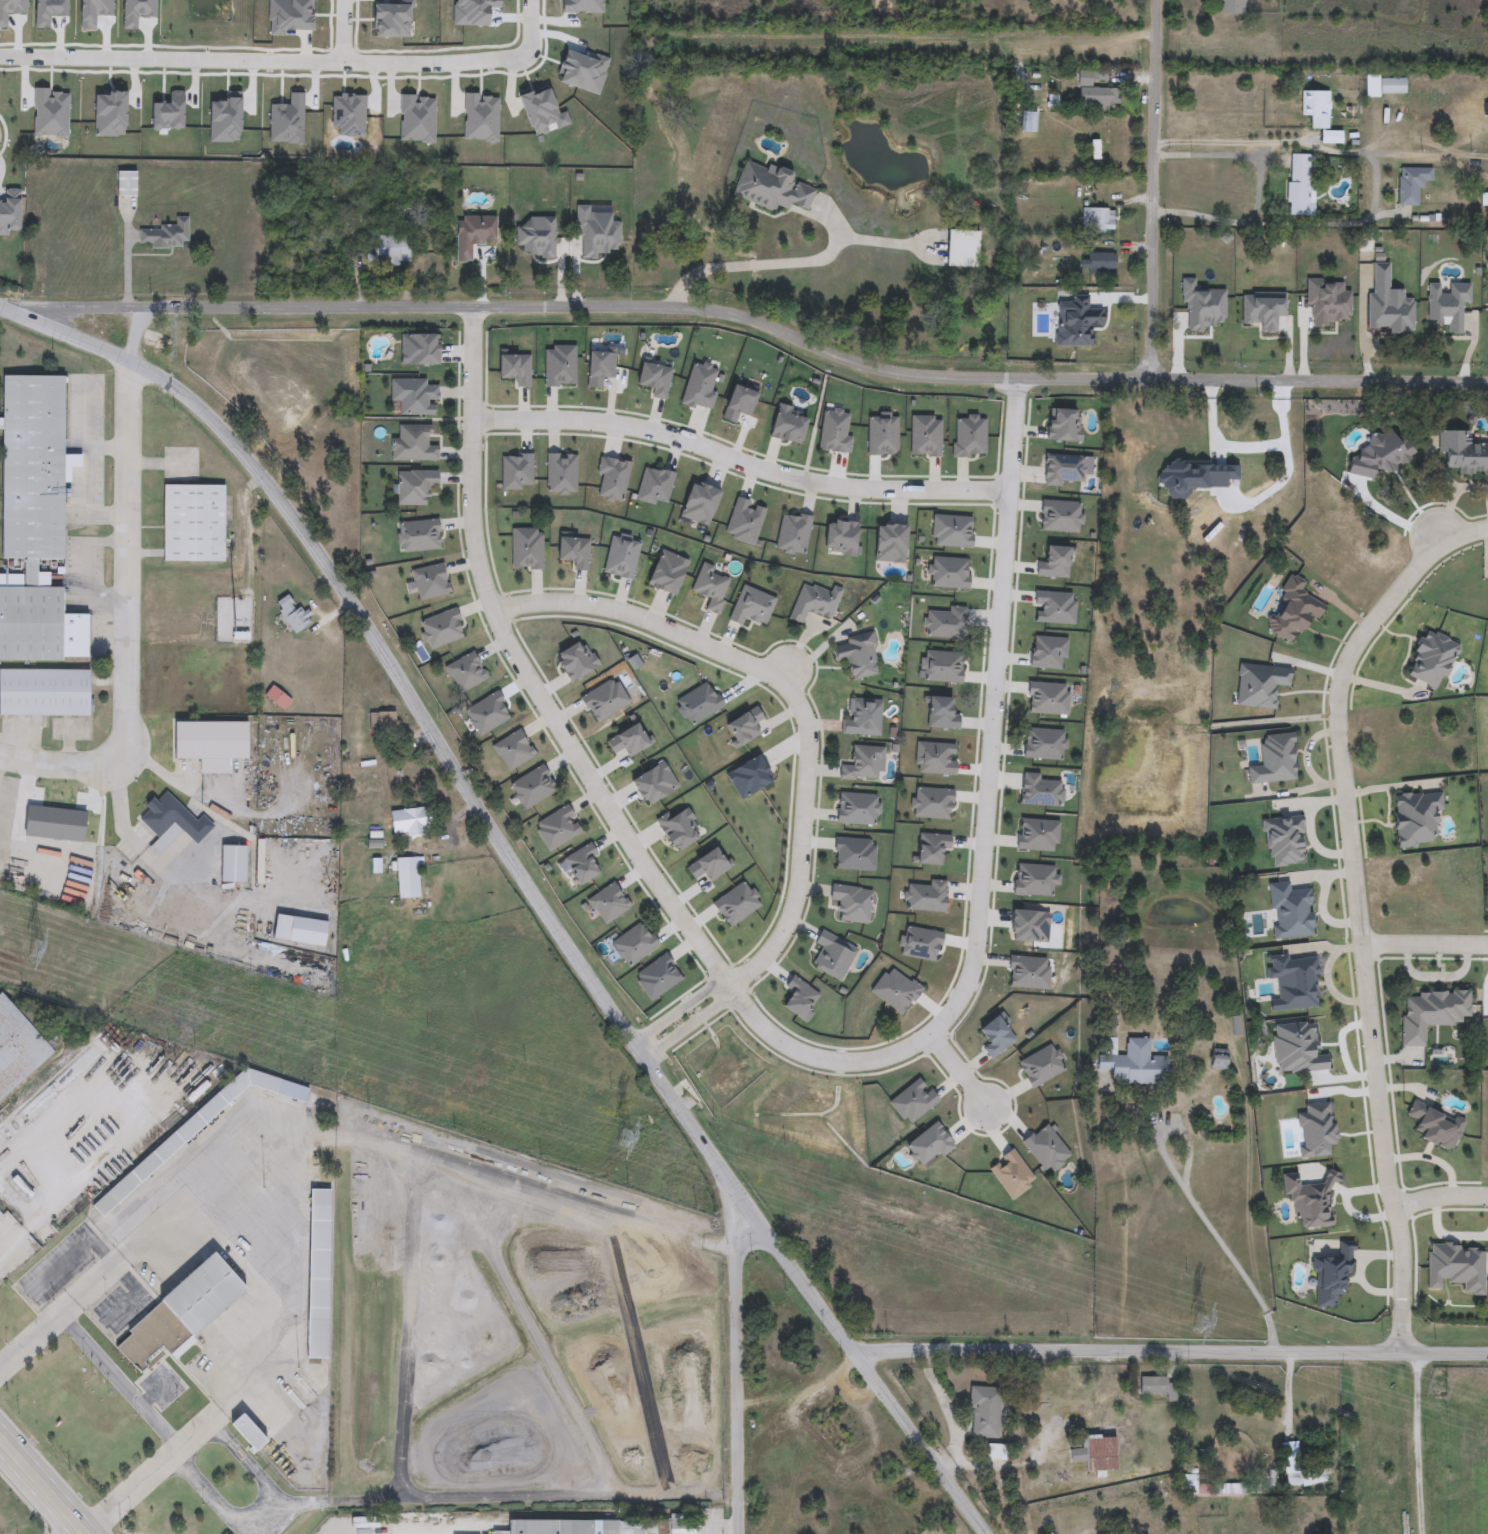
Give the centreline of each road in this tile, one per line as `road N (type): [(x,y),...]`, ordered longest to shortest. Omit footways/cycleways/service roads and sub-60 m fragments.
road 1 (residential): [(9,310),(672,307),(754,318),(886,371),(928,379),(1487,383)]
road 2 (tertiary): [(860,1359),(637,1042),(307,537),(234,442),(129,359),(0,307)]
road 3 (residential): [(1020,379),(979,941),(967,987),(950,1016),(916,1045),(832,1062),(796,1055),(749,1015)]
road 4 (residential): [(1403,1306),(1404,1243),(1386,1189),(1341,701),(1349,666),(1415,569),(1443,546)]
road 5 (residential): [(476,306),(475,538),(482,576),(513,651),(732,990)]
road 6 (residential): [(498,614),(574,605),(627,614),(777,680),(795,699),(811,748),(801,894),(789,926),(732,990)]
road 7 (tertiary): [(1487,1354),(878,1350),(860,1359)]
road 8 (residential): [(475,424),(636,430),(832,488),(1010,490)]
road 9 (residential): [(0,56),(360,64),(528,50)]
road 10 (residential): [(0,754),(58,767),(110,765),(128,732),(129,359)]
road 11 (residential): [(1153,382),(1158,0)]
road 12 (tertiary): [(740,1533),(738,1188)]
road 13 (residential): [(649,1058),(732,990),(709,992),(637,1042)]
road 14 (residential): [(988,1533),(860,1359)]
road 15 (primary): [(87,1533),(0,1438)]
road 16 (residential): [(1487,948),(1364,946)]

